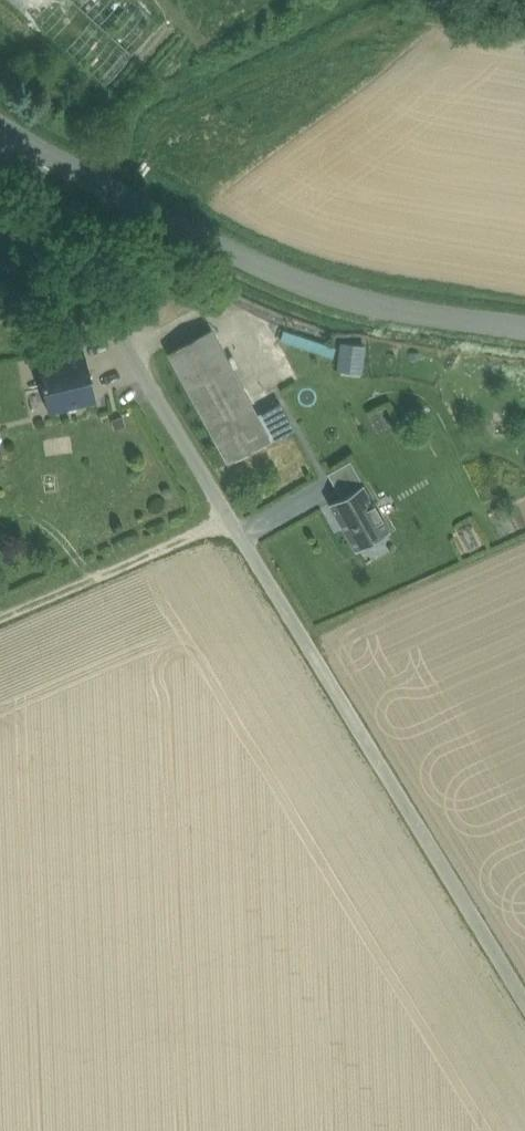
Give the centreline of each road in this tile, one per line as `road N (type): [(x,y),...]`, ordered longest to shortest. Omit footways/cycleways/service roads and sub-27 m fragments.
road 1 (residential): [(10,133),(64,248),(524,982)]
road 2 (unclassified): [(10,133),(131,203),(296,283),(403,313),(524,330)]
road 3 (track): [(240,523),(0,627)]

